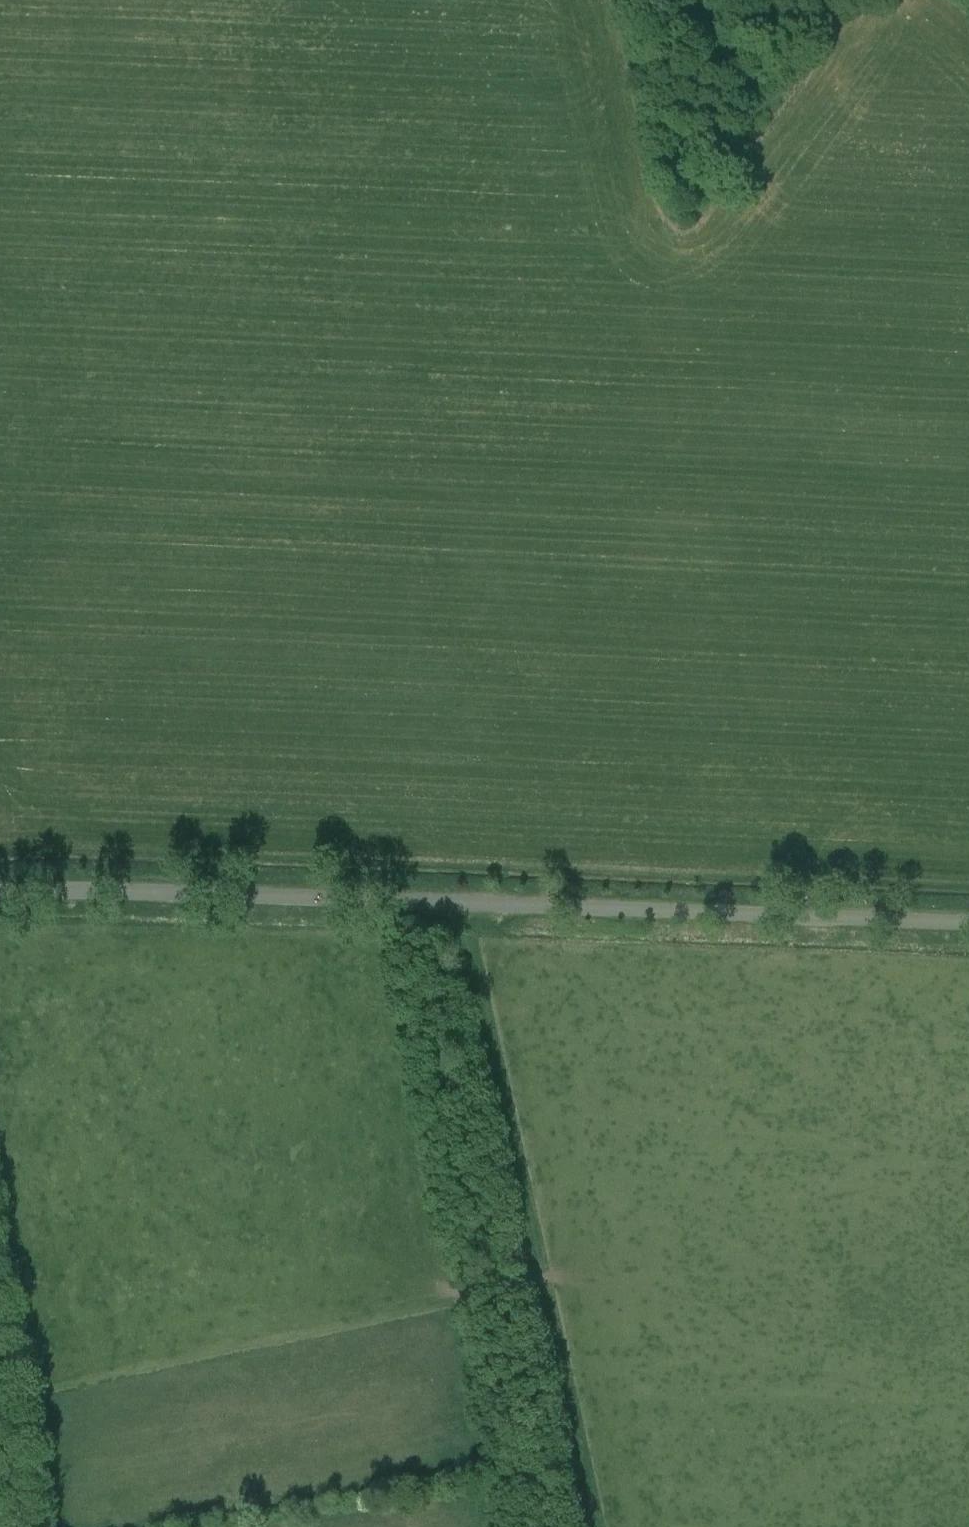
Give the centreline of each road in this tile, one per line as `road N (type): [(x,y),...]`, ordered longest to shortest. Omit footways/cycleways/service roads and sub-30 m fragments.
road 1 (unclassified): [(0,892),(968,916)]

